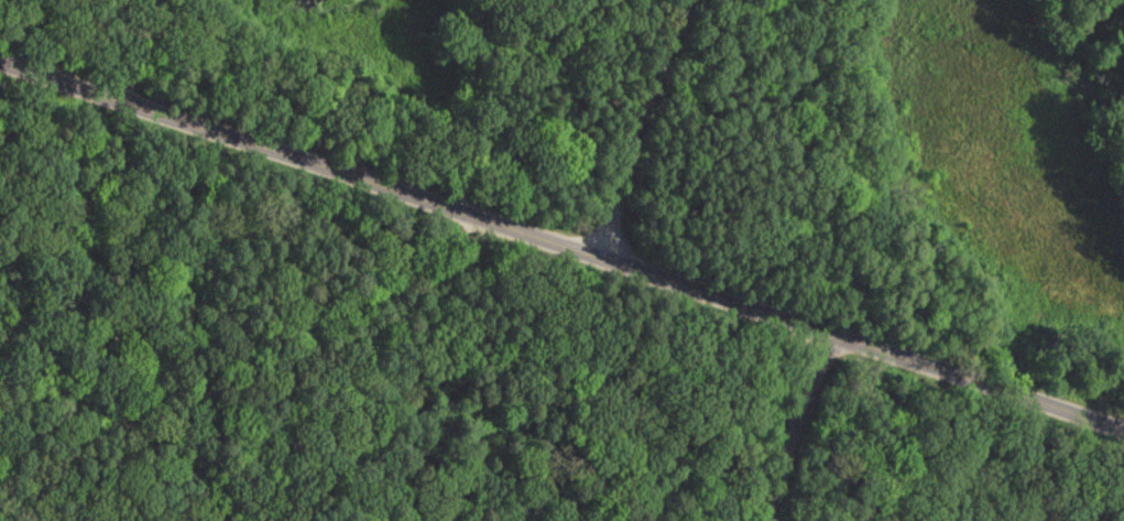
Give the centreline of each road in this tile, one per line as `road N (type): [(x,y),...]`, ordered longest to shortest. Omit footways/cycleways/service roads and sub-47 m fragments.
road 1 (residential): [(1123,432),(821,335),(616,257),(0,64)]
road 2 (track): [(0,353),(70,344),(342,273),(465,253),(491,219)]
road 3 (residential): [(578,245),(674,0)]
road 4 (residential): [(821,335),(757,520)]

